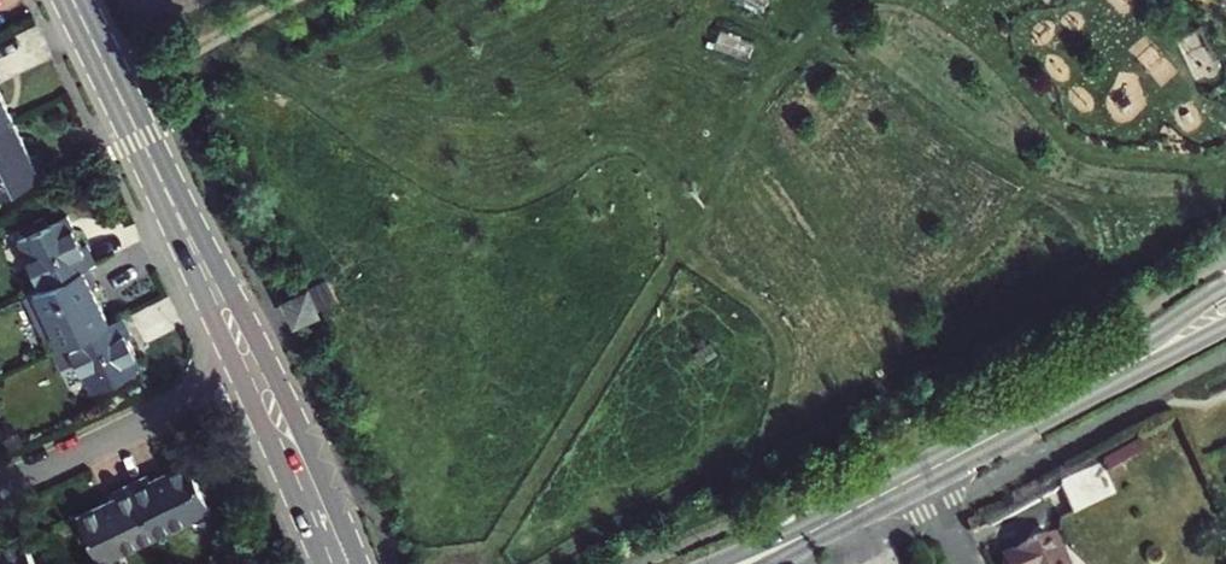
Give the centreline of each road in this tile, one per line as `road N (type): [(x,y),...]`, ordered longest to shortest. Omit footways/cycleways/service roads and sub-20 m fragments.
road 1 (secondary): [(253,371),(72,0)]
road 2 (residential): [(0,487),(253,371)]
road 3 (secondary): [(924,475),(1116,375)]
road 4 (secondary): [(253,371),(338,563)]
road 5 (secondary): [(1225,288),(1116,375)]
road 6 (secondary): [(839,519),(721,563)]
road 7 (secondary): [(1116,375),(1225,327)]

